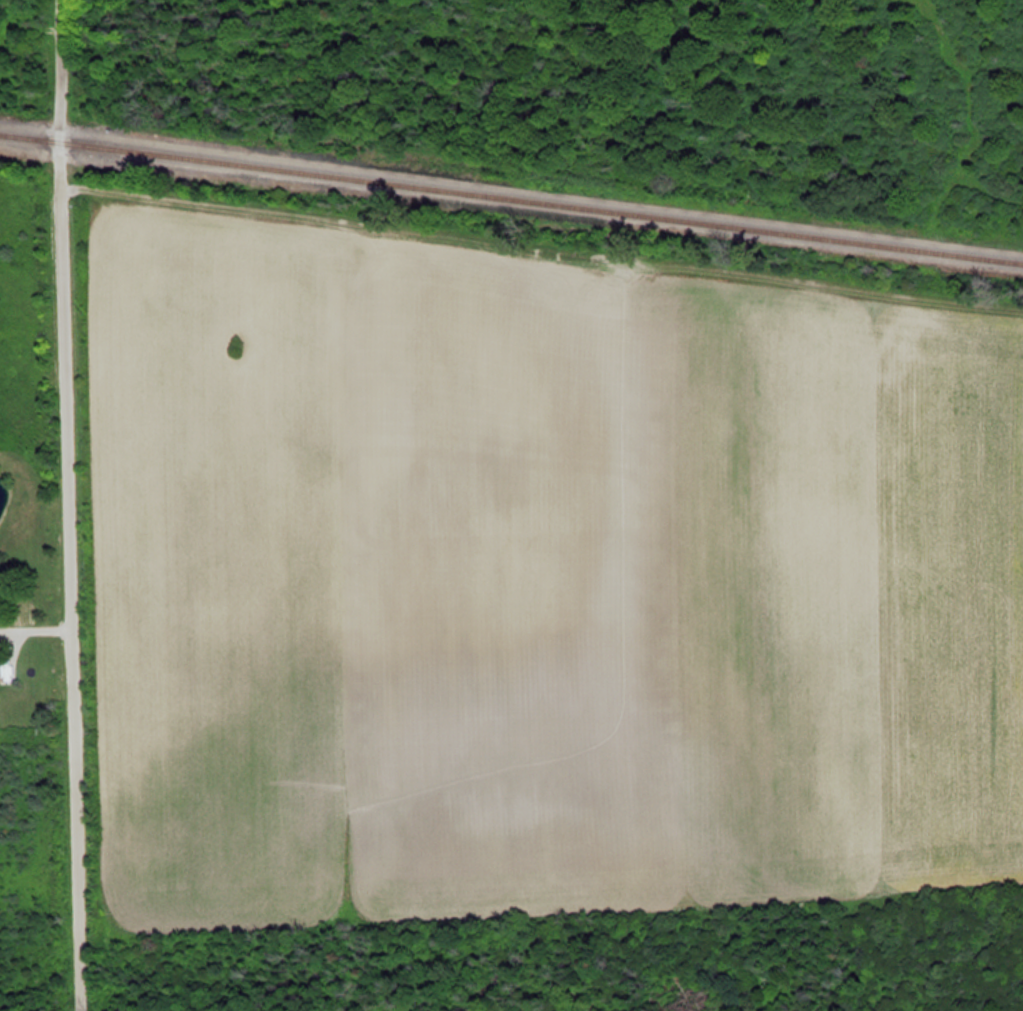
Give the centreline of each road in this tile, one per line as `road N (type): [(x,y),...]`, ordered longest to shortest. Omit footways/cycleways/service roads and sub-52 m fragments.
road 1 (residential): [(64,0),(85,1010)]

